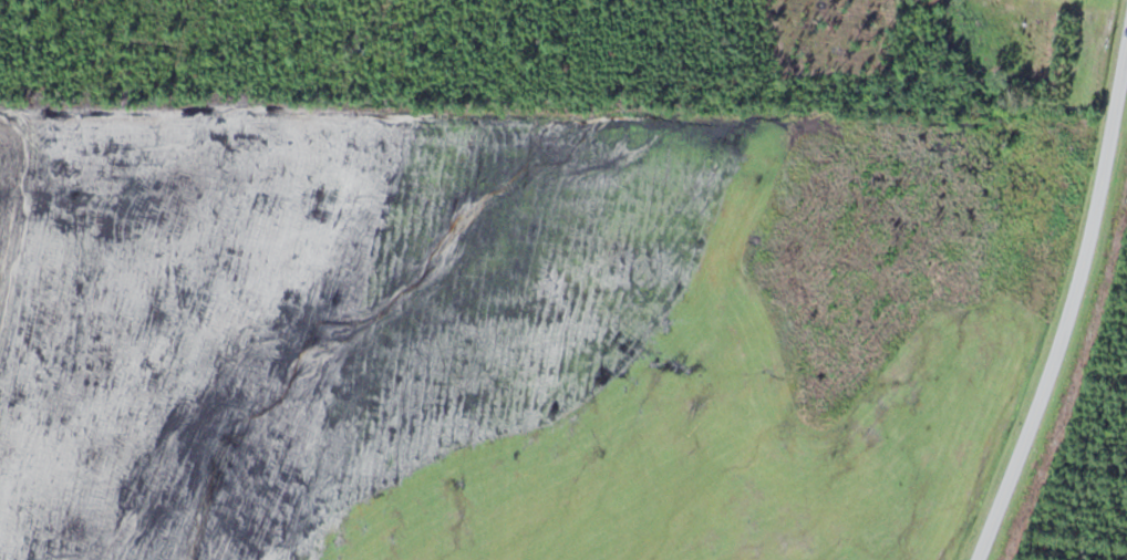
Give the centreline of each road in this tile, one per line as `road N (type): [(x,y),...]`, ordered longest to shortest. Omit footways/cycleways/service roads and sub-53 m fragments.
road 1 (residential): [(971,559),(1093,229),(1126,66)]

